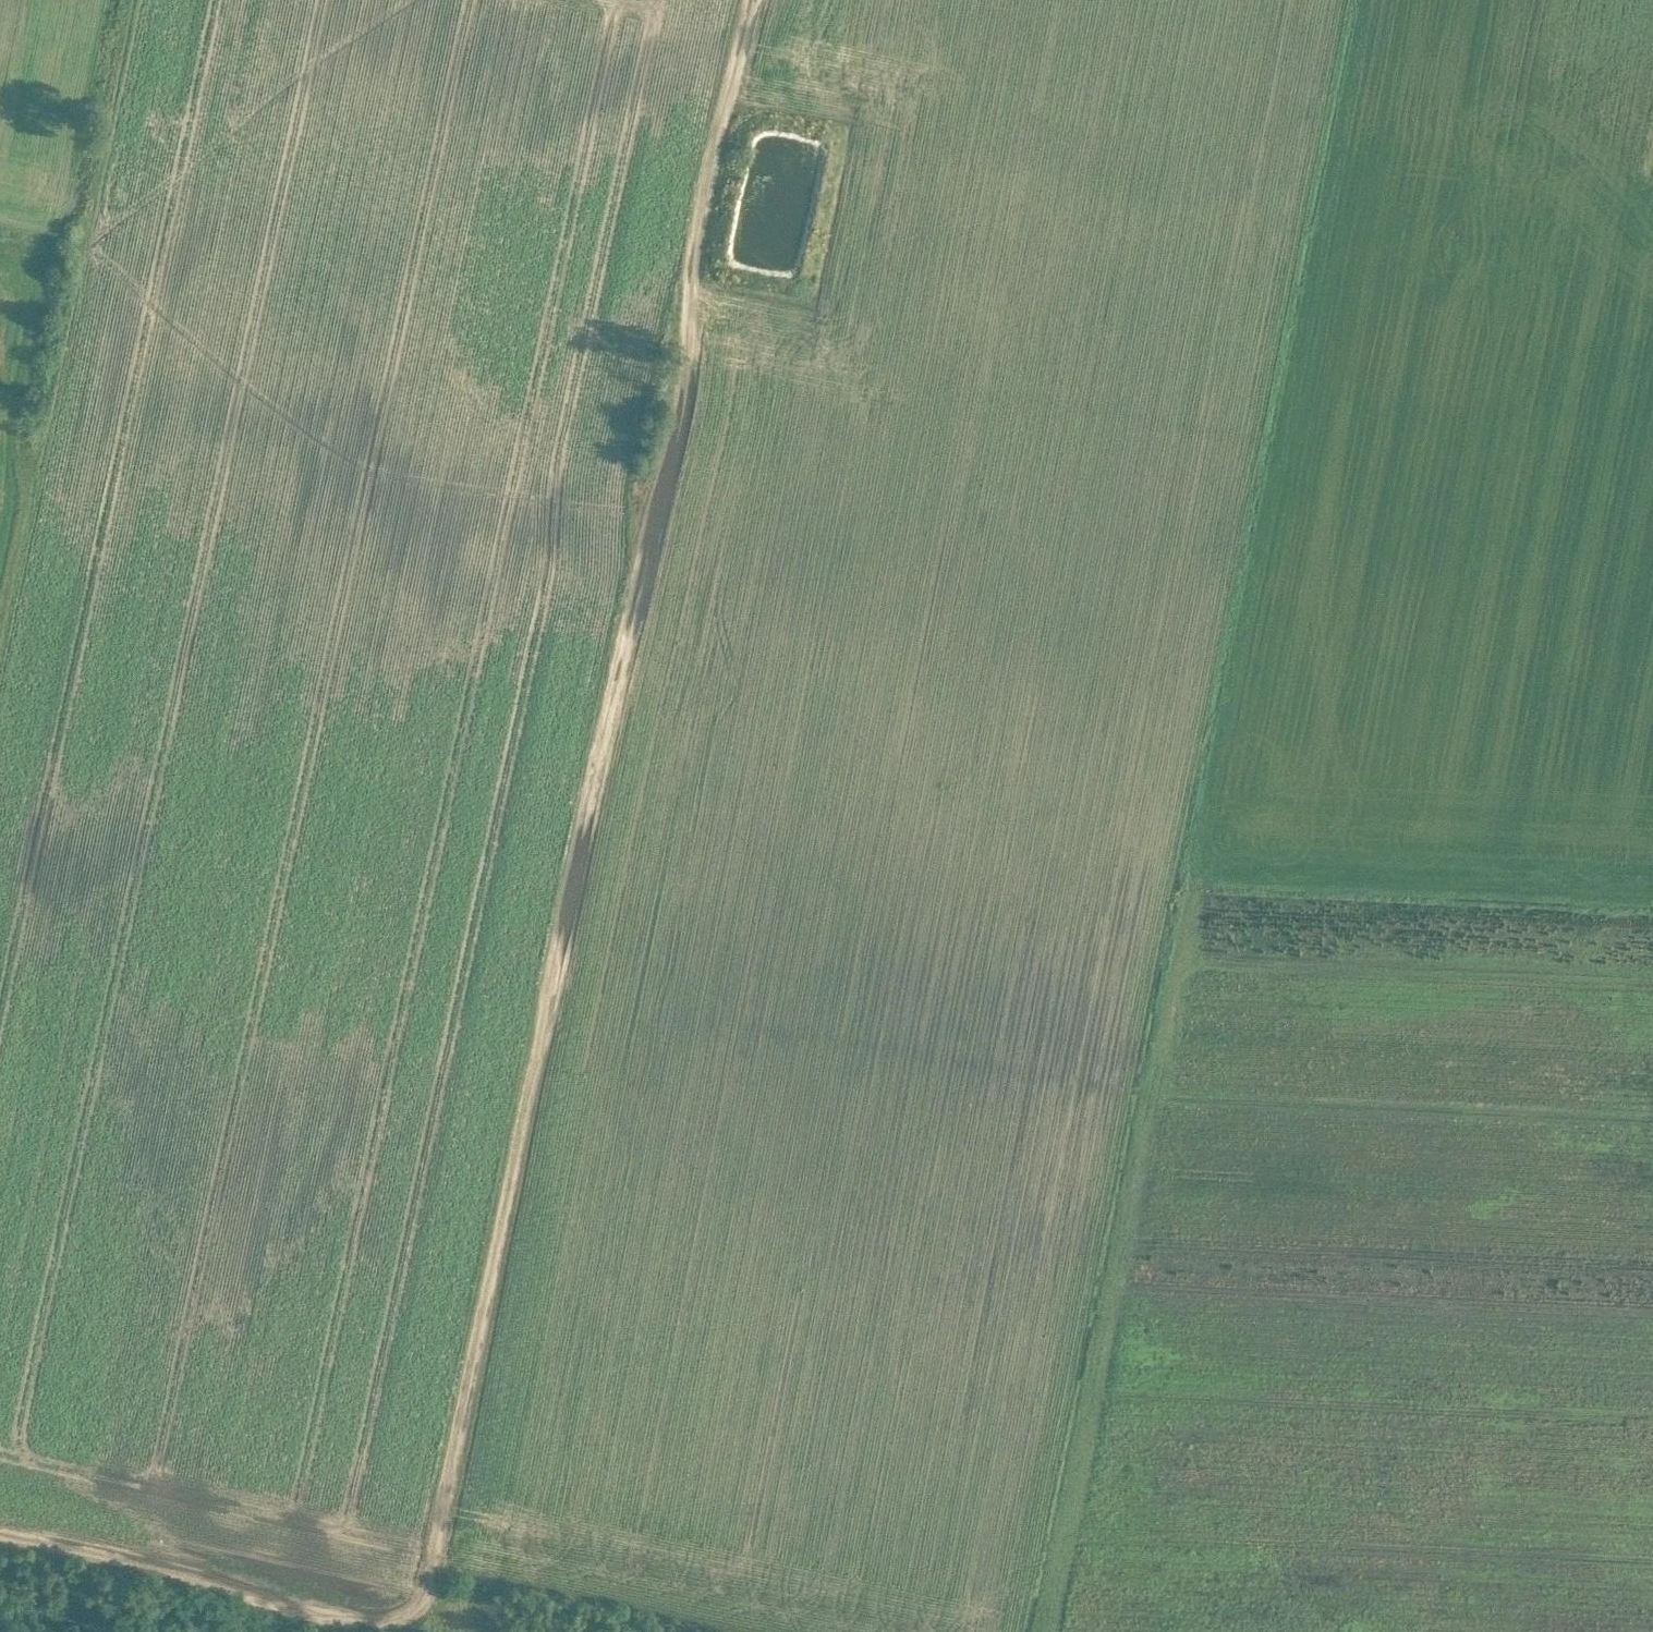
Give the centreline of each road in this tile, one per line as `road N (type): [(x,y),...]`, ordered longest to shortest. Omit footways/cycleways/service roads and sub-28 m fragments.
road 1 (track): [(0,1536),(234,1596),(372,1620),(425,1605),(685,365),(696,255),(752,0)]

